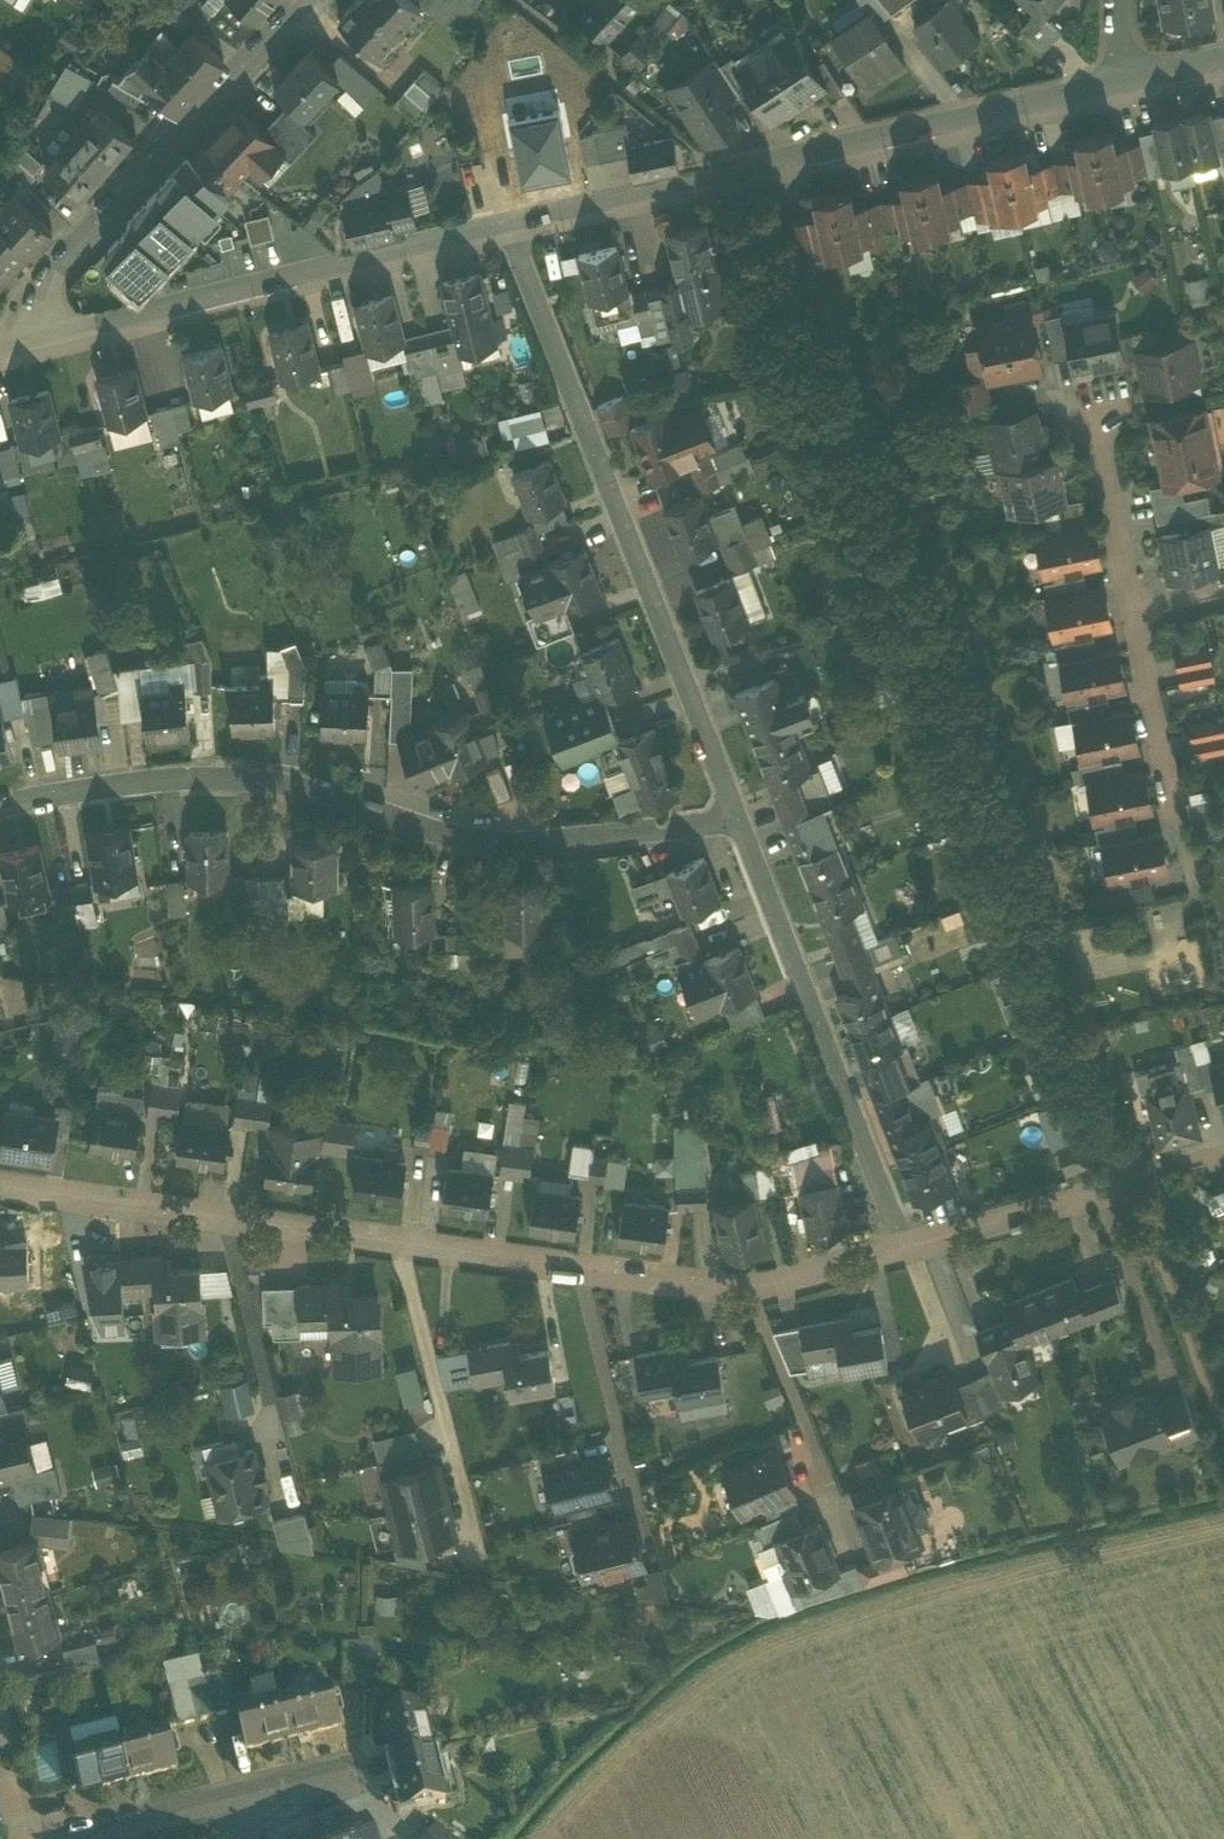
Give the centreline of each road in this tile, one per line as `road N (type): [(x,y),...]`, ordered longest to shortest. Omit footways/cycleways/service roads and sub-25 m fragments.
road 1 (residential): [(908,1246),(749,1285),(0,1189)]
road 2 (residential): [(0,805),(152,780),(263,780),(485,842),(746,825)]
road 3 (residential): [(505,223),(746,825)]
road 4 (residential): [(1122,80),(505,223)]
road 5 (residential): [(505,223),(42,335)]
road 6 (residential): [(746,825),(908,1246)]
road 7 (residential): [(42,335),(57,261),(305,0)]
road 8 (residential): [(71,1838),(351,1776)]
road 9 (residential): [(1139,614),(1196,877)]
road 10 (residential): [(1139,614),(1094,413)]
road 11 (residential): [(1101,1183),(908,1246)]

